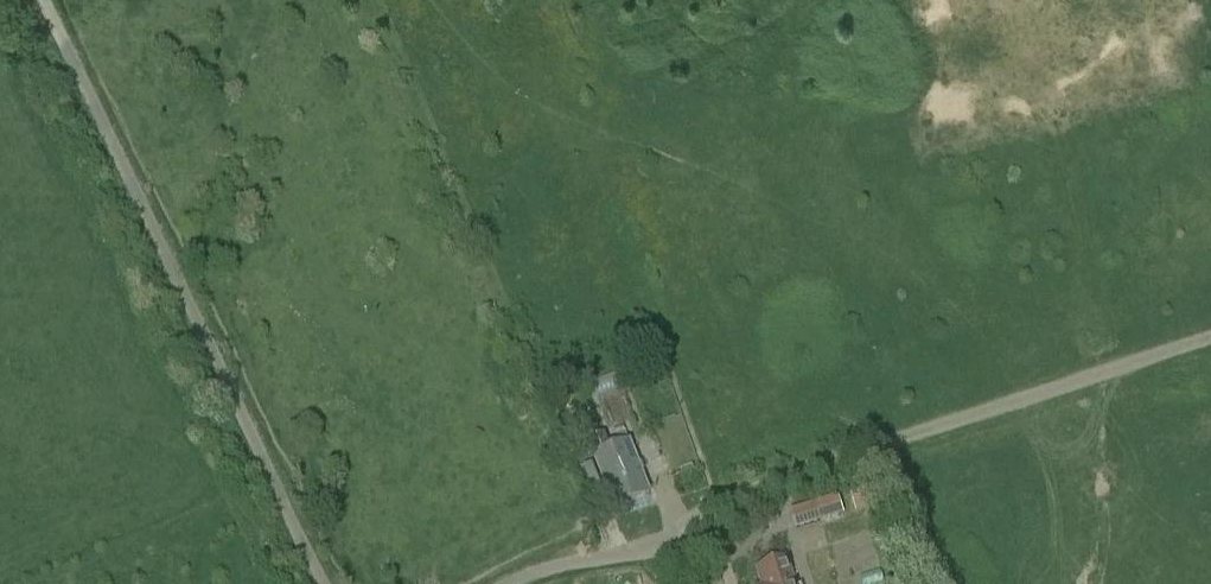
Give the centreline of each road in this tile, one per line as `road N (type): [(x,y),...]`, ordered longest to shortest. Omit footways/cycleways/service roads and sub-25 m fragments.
road 1 (unclassified): [(322,583),(42,0)]
road 2 (unclassified): [(508,583),(534,571),(664,547),(709,505),(865,453)]

